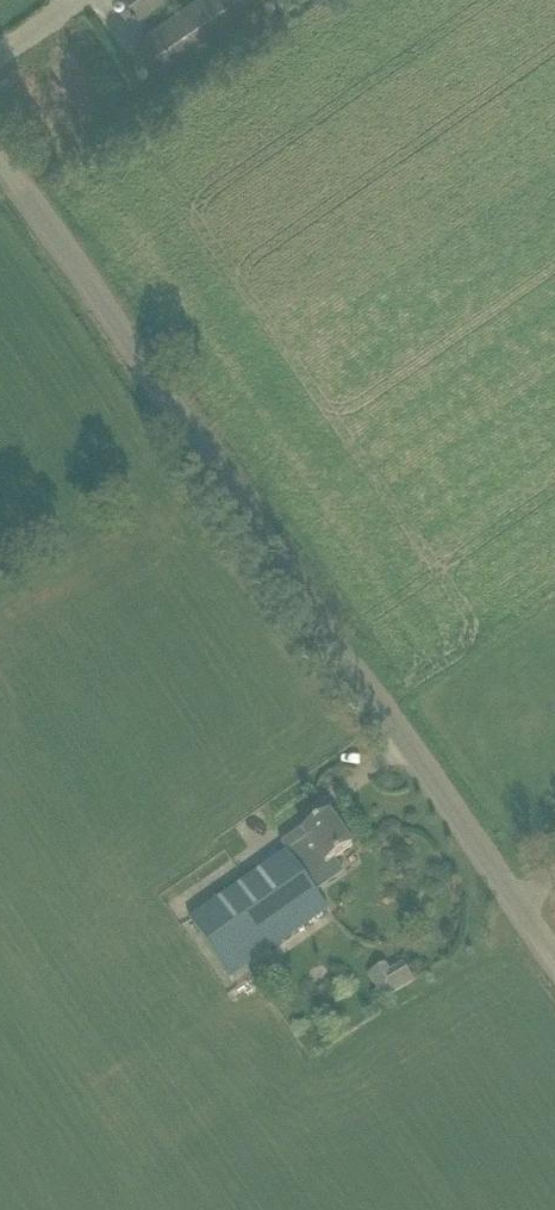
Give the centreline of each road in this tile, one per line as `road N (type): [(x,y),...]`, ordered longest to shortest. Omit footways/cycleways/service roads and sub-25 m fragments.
road 1 (unclassified): [(554,958),(0,162)]

